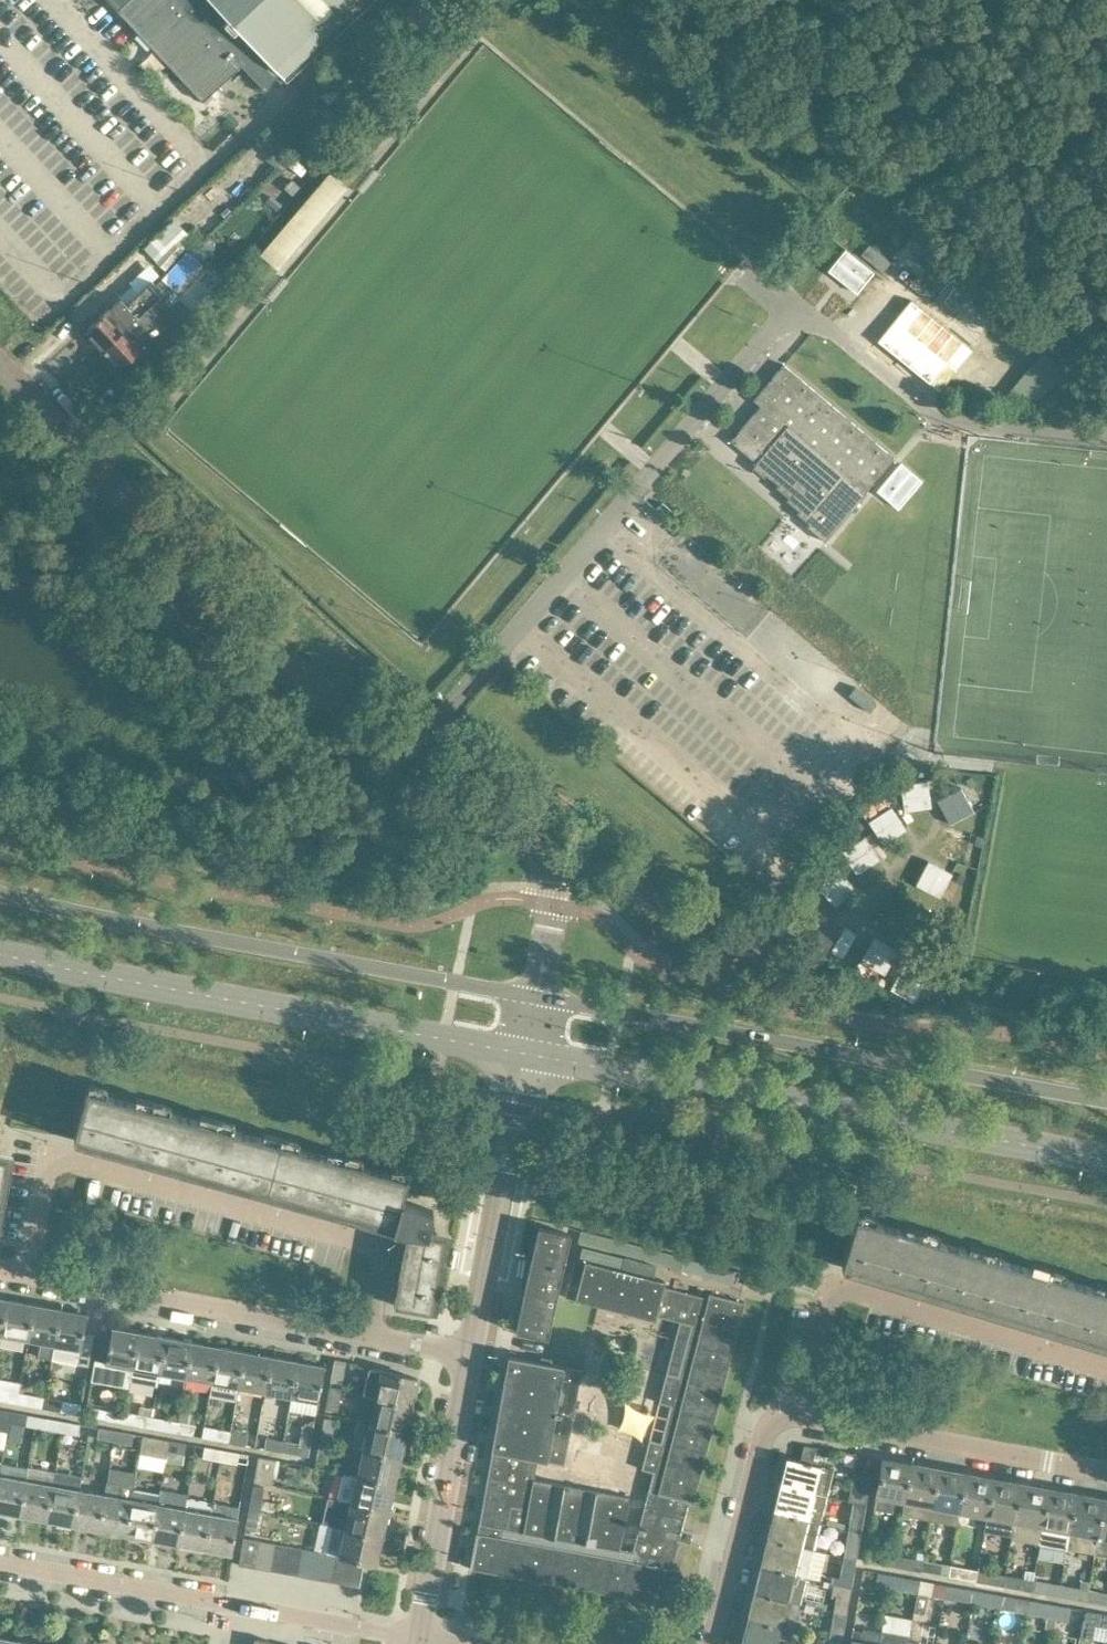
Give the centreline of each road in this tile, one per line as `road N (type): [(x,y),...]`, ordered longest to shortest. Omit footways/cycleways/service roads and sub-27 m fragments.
road 1 (unclassified): [(111,499),(487,73),(515,58),(814,306)]
road 2 (unclassified): [(417,781),(814,306)]
road 3 (secondary): [(529,1056),(1106,1160)]
road 4 (secondary): [(1106,1097),(543,995)]
road 5 (secondary): [(543,995),(0,890)]
road 6 (residential): [(27,1276),(47,1172),(67,1157),(359,1238),(381,1263),(366,1337)]
road 7 (secondary): [(0,955),(529,1056)]
road 8 (unclassified): [(417,781),(111,499)]
road 9 (unclassified): [(1106,1372),(847,1293),(833,1295),(824,1309),(805,1414)]
road 10 (residential): [(27,1276),(366,1337)]
road 11 (unclassified): [(1106,441),(975,428),(814,306)]
road 12 (residential): [(471,1360),(529,1056)]
road 13 (unclassified): [(1106,1470),(805,1414)]
road 14 (residential): [(421,1641),(471,1360)]
road 15 (unclassified): [(543,995),(555,907),(530,860),(417,781)]
road 16 (unclassified): [(712,1643),(766,1428),(782,1415),(805,1414)]
road 17 (residential): [(0,1563),(227,1605)]
road 18 (residential): [(421,1641),(227,1605)]
road 19 (unclassified): [(111,499),(0,373)]

